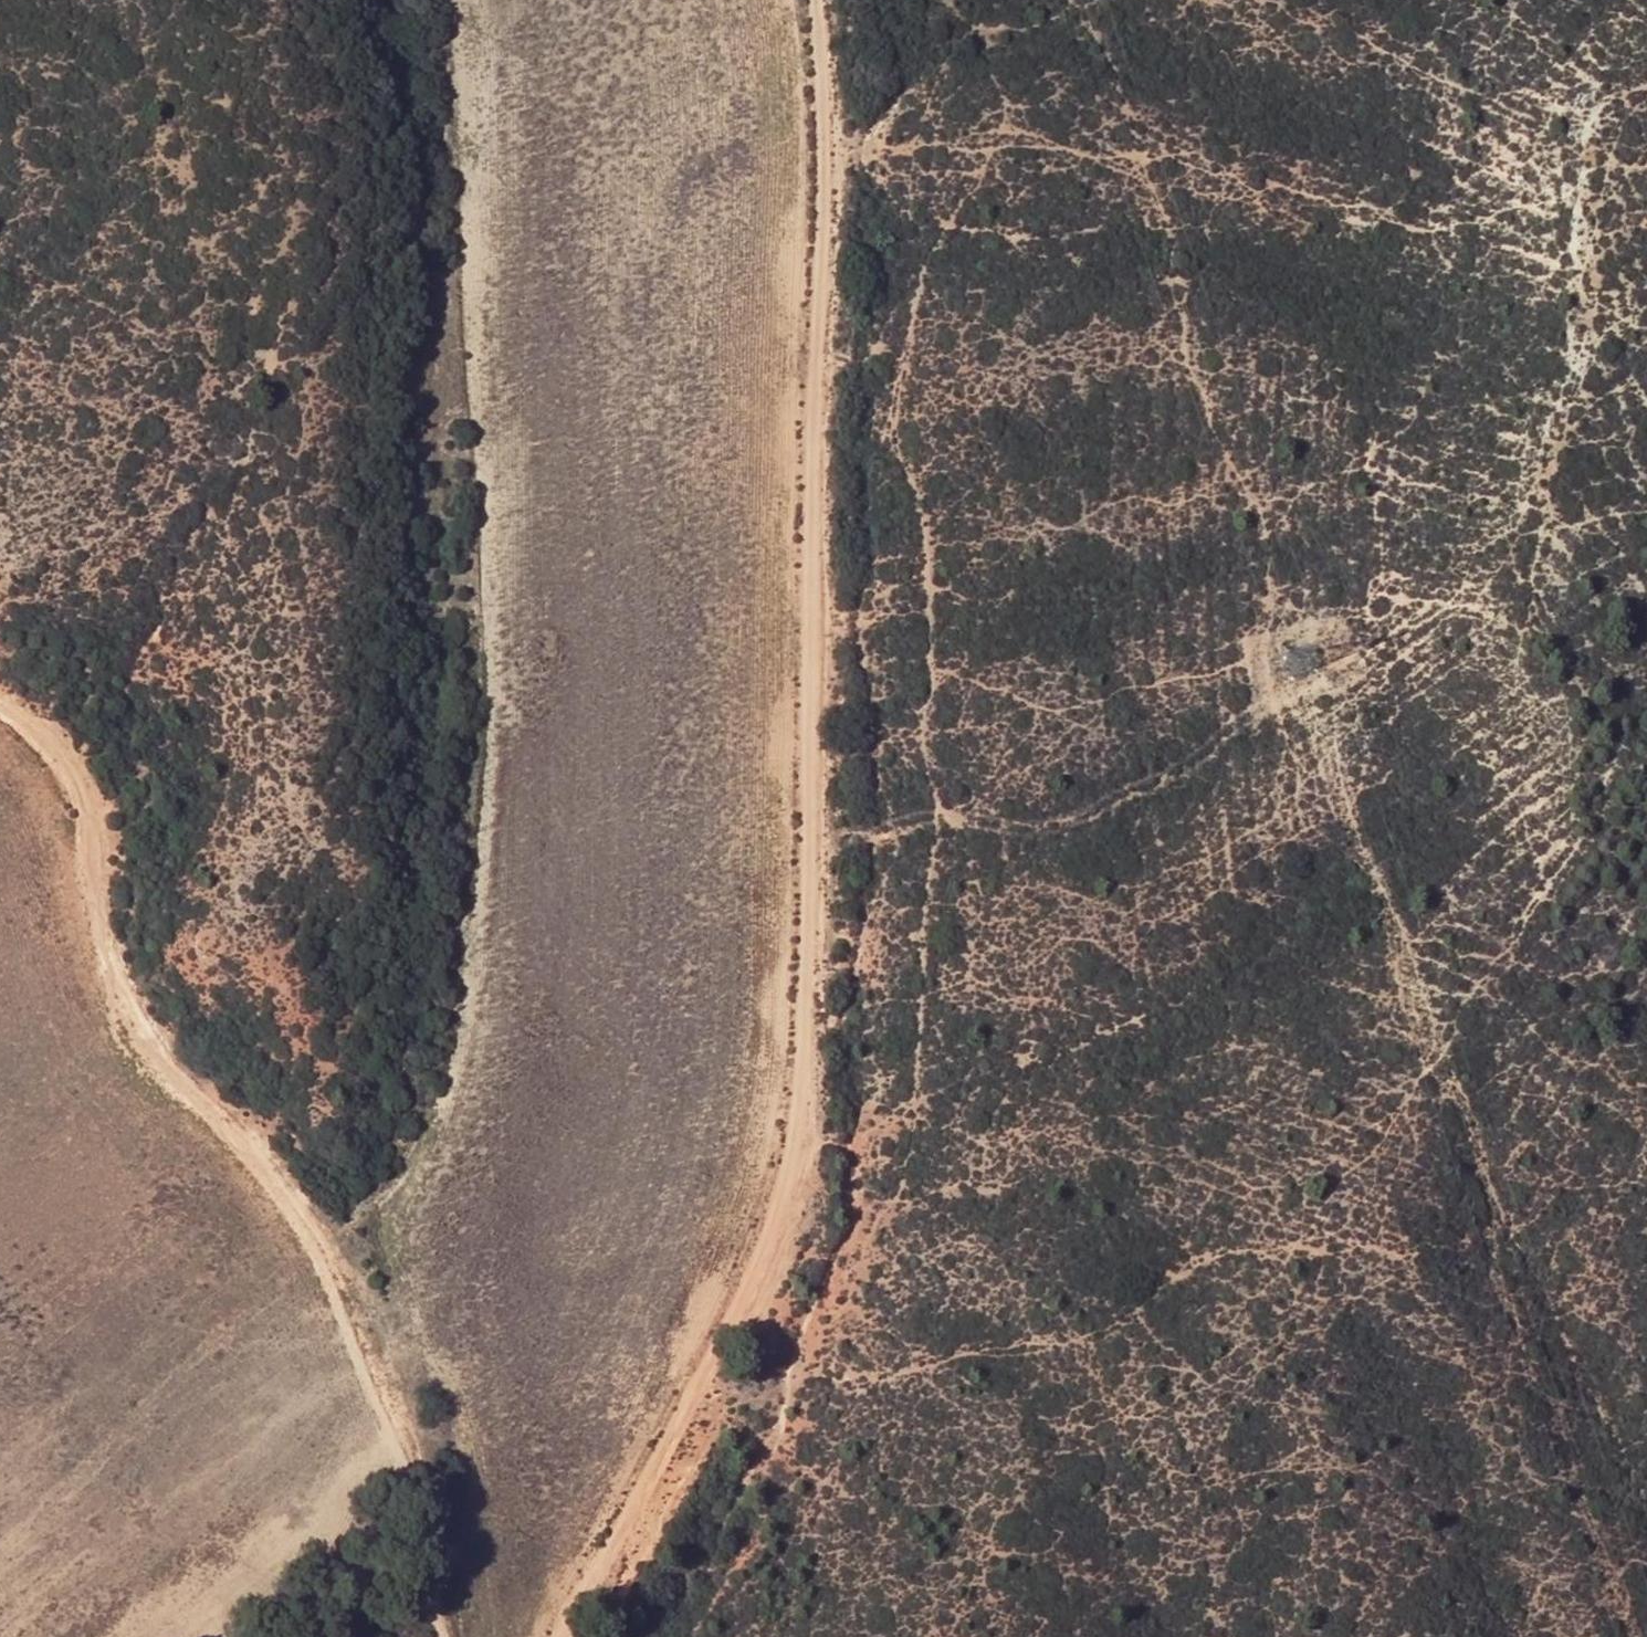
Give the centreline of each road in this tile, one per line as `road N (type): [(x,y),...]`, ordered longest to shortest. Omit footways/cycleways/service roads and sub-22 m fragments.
road 1 (track): [(815,0),(808,1177),(565,1636)]
road 2 (track): [(0,698),(29,717),(67,774),(92,895),(121,973),(194,1088),(297,1178),(400,1417),(443,1636)]

